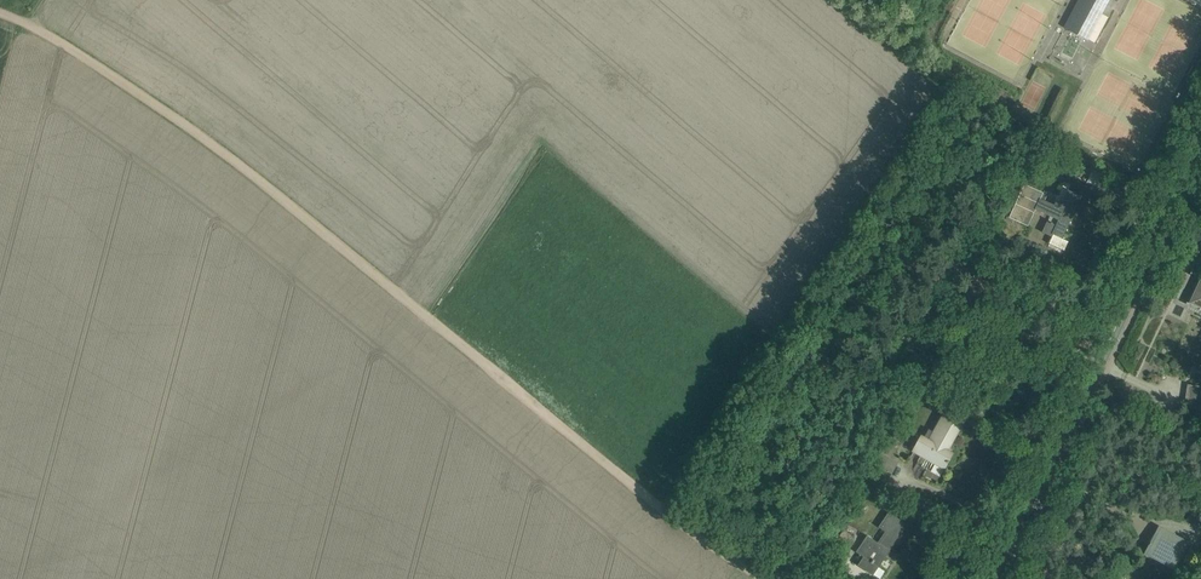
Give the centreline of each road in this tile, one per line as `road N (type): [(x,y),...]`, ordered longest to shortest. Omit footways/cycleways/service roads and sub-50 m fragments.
road 1 (track): [(714,544),(221,150),(63,45),(0,13)]
road 2 (tertiary): [(1000,578),(1200,147)]

